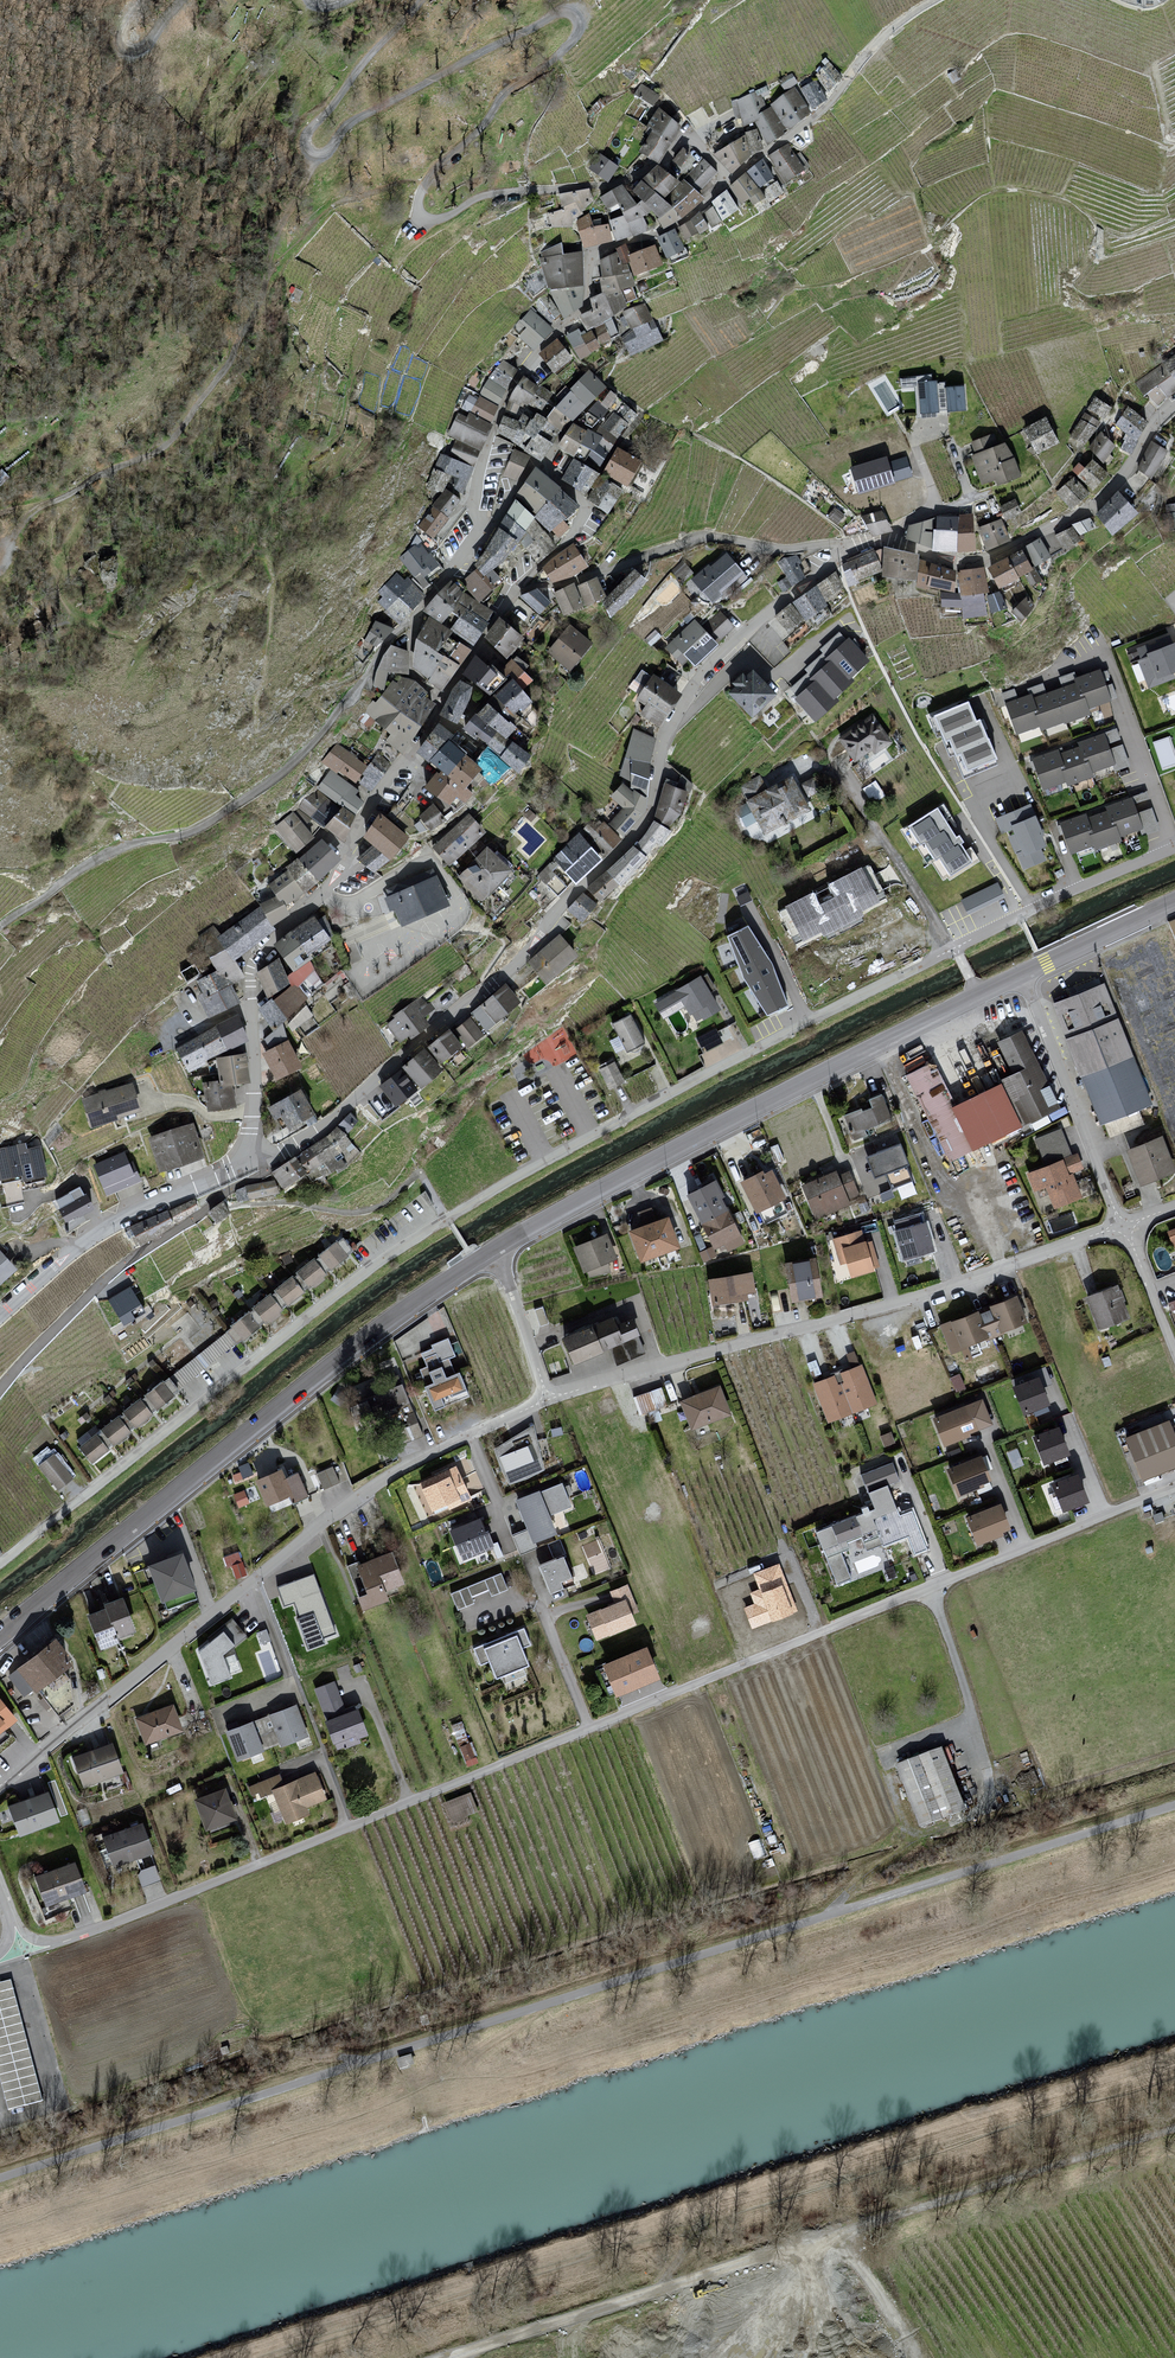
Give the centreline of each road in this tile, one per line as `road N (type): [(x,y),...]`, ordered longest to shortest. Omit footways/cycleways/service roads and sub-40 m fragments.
road 1 (residential): [(1174,1488),(108,1925),(41,1942),(9,1911)]
road 2 (track): [(0,2178),(1174,1804)]
road 3 (residential): [(956,952),(528,1171),(400,1249),(0,1562)]
road 4 (residential): [(852,548),(708,666),(668,733),(646,819),(506,973),(328,1122),(264,1156)]
road 5 (track): [(450,2357),(1174,2130)]
road 6 (residential): [(0,1786),(337,1512),(390,1475),(547,1399)]
road 7 (secondary): [(0,1637),(368,1337),(494,1250)]
road 8 (residential): [(547,1399),(908,1300),(1123,1227)]
road 9 (residential): [(729,181),(682,141),(659,163),(615,184),(495,195),(443,218),(421,214),(425,185),(443,164),(502,95),(565,47)]
road 10 (secondary): [(494,1250),(977,996)]
road 11 (residential): [(249,1158),(254,961),(335,878),(365,813),(434,716)]
road 12 (residential): [(476,532),(476,491),(497,420),(536,353),(585,308),(598,248),(663,231),(729,181)]
road 13 (residential): [(1174,404),(1097,502),(1003,550),(961,561),(893,540),(852,548)]
road 14 (unclassified): [(315,741),(202,826),(95,861),(0,927)]
road 15 (residential): [(264,1156),(266,1172),(122,1264),(0,1390)]
road 16 (track): [(268,271),(228,366),(171,441),(29,507)]
road 17 (residential): [(518,589),(709,537),(785,550),(852,548)]
road 18 (track): [(314,158),(346,124),(562,11),(578,21),(565,47)]
road 19 (residential): [(0,1316),(109,1226),(249,1158)]
road 20 (residential): [(729,181),(811,120),(875,43),(935,0)]
road 21 (residential): [(1023,975),(1123,1227)]
road 22 (residential): [(1174,848),(956,952)]
road 23 (track): [(421,0),(310,128),(305,144),(314,158)]
road 24 (track): [(833,1914),(923,1837),(989,1813)]
road 25 (secondary): [(1023,975),(1174,903)]
road 26 (residential): [(547,1399),(494,1250)]
road 27 (residential): [(415,621),(386,642),(315,741)]
road 28 (residential): [(476,532),(489,527),(535,465),(581,504)]
road 29 (residential): [(1123,1227),(1174,1355)]
road 30 (residential): [(518,589),(443,698)]
road 31 (track): [(314,158),(268,271)]

